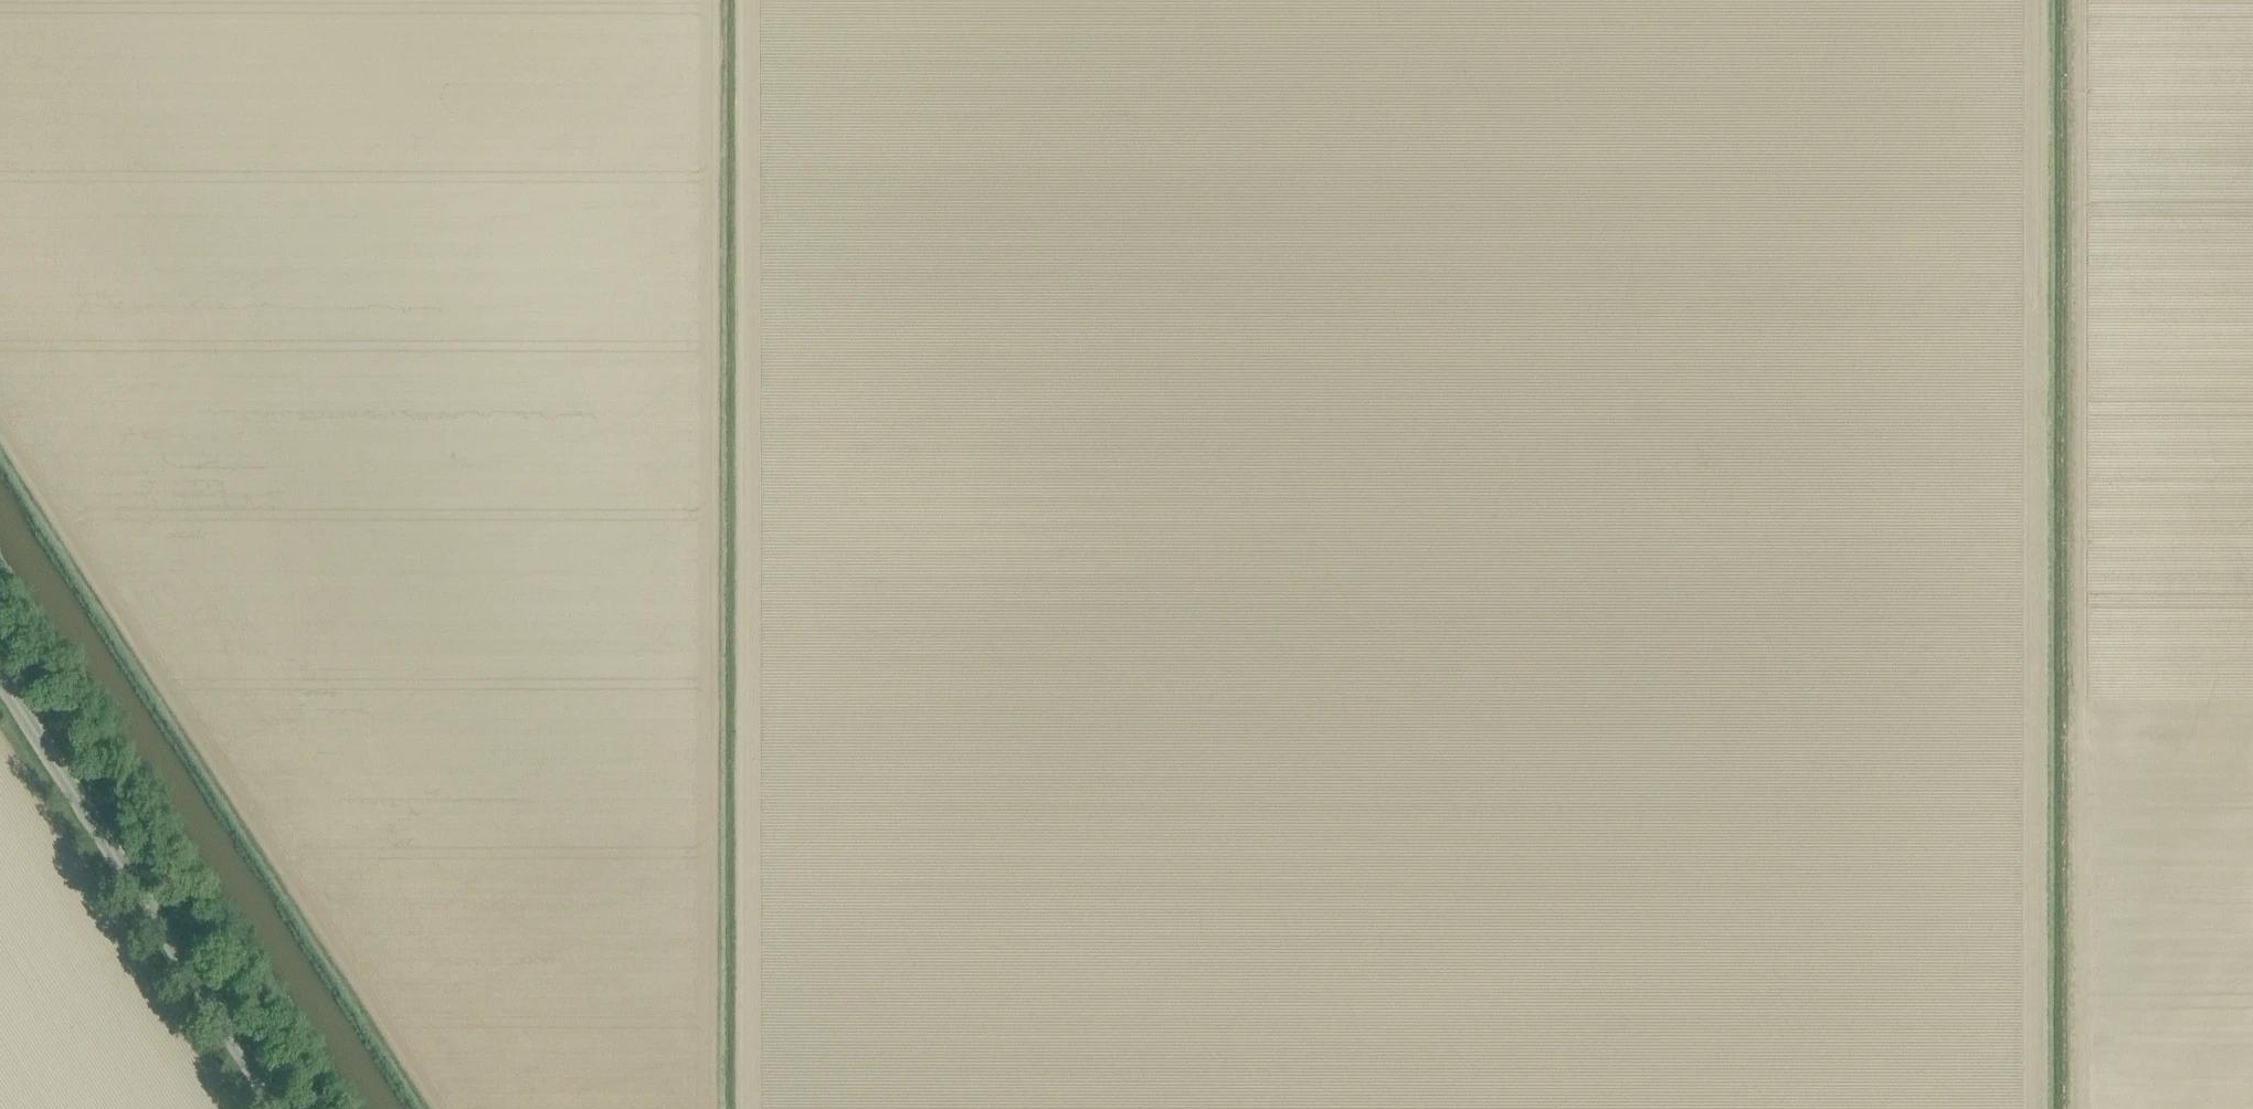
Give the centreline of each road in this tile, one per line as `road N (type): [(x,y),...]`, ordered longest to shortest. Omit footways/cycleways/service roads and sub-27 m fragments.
road 1 (unclassified): [(278,1108),(0,678)]

